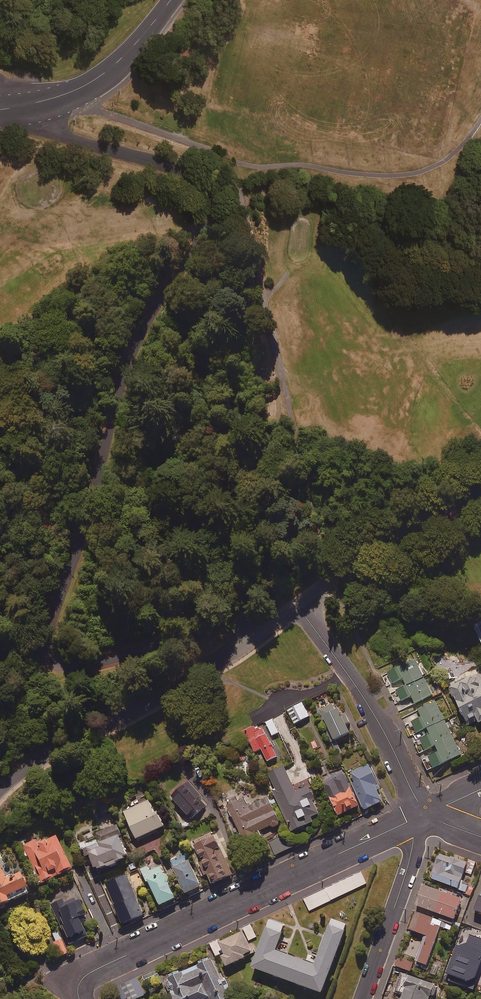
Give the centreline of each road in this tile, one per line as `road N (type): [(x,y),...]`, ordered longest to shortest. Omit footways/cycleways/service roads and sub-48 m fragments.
road 1 (unclassified): [(24,107),(70,141),(187,176),(205,188),(207,219),(165,287),(113,407),(97,504),(48,628),(47,661),(80,676),(175,643),(215,664)]
road 2 (residential): [(81,989),(91,971),(425,814)]
road 3 (tertiary): [(215,664),(20,774),(0,794)]
road 4 (unclassified): [(299,603),(371,707),(425,814)]
road 5 (tertiary): [(480,496),(299,603)]
road 6 (residential): [(363,998),(425,814)]
road 7 (tertiary): [(24,107),(77,91),(113,67),(171,0)]

